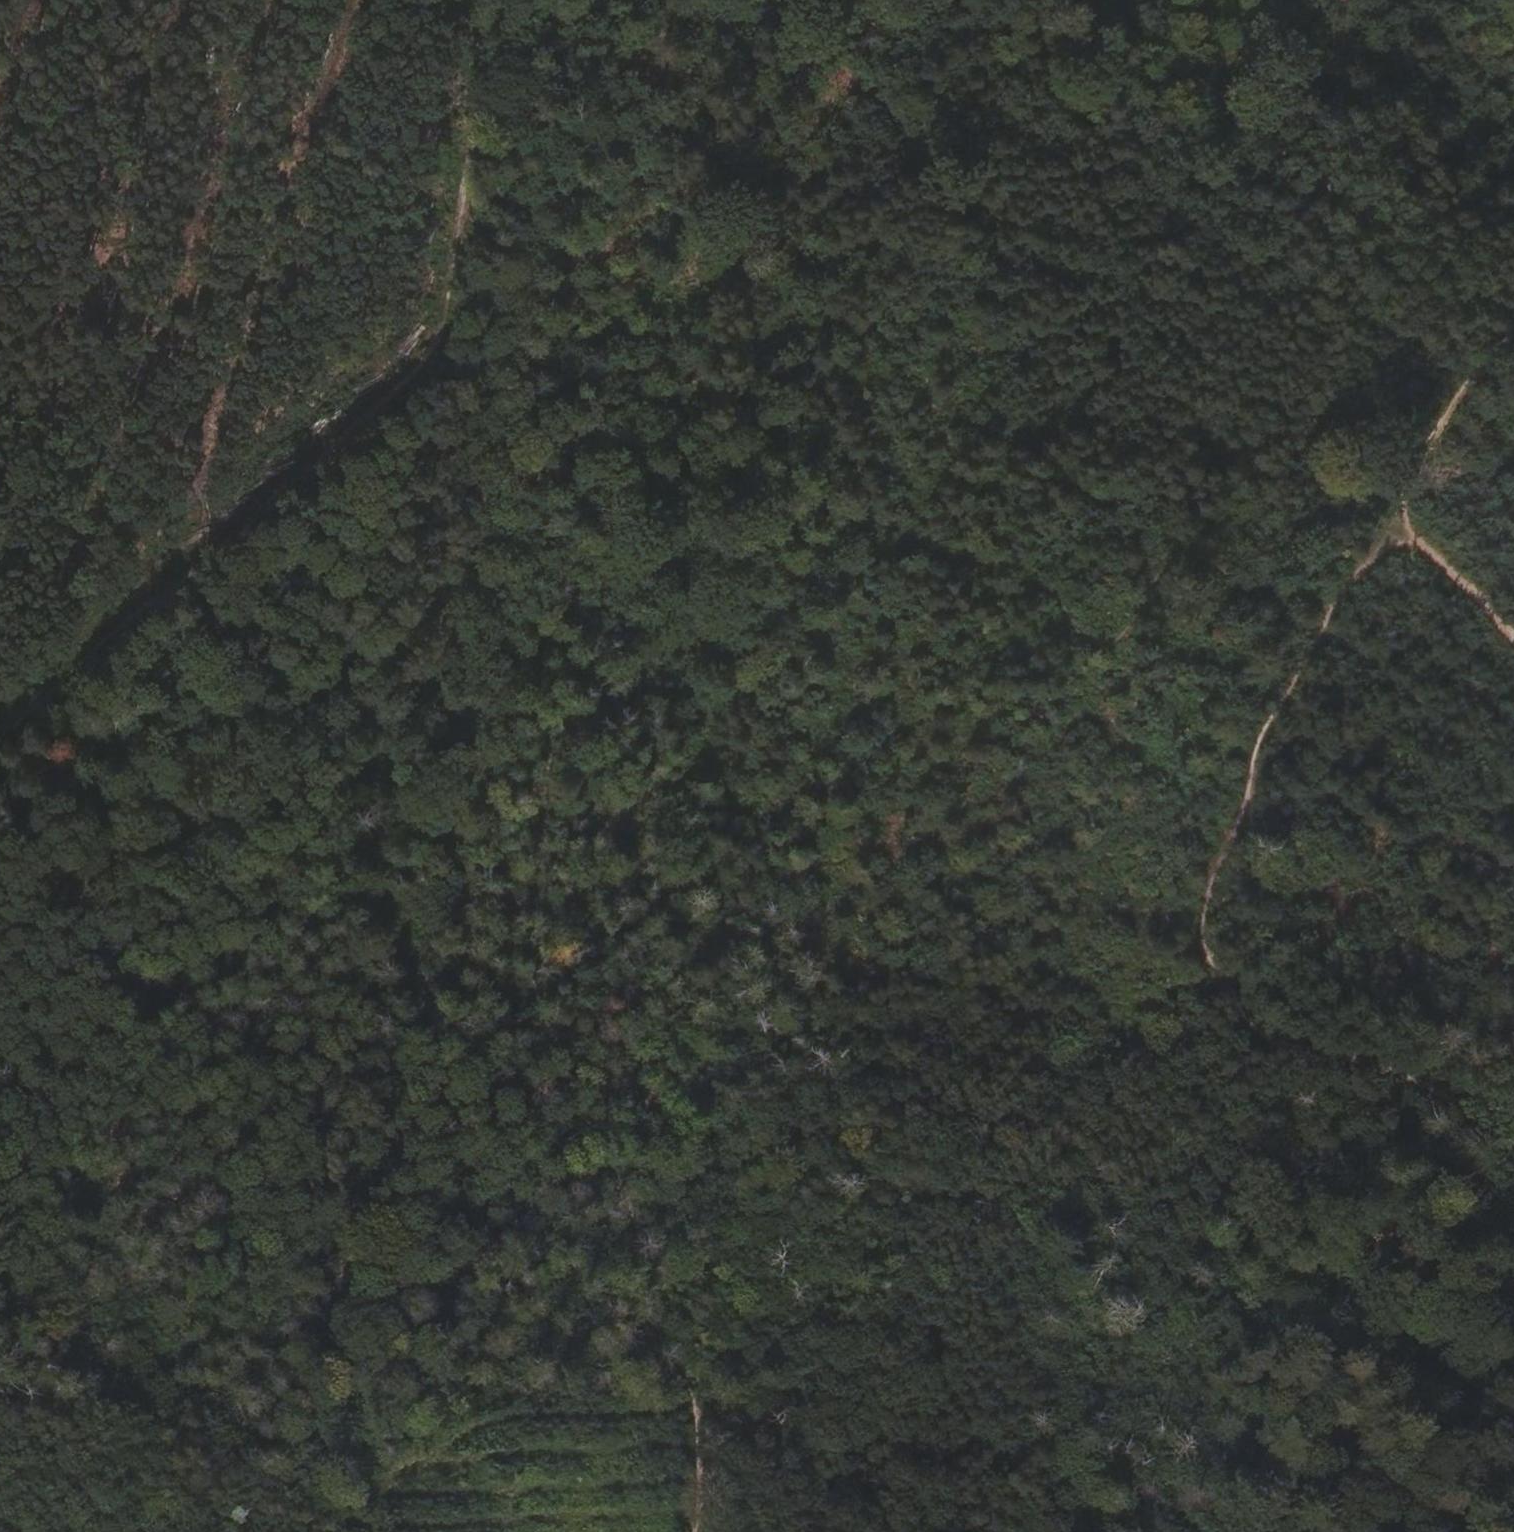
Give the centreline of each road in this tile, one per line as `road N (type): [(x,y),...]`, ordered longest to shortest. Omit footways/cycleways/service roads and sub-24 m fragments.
road 1 (track): [(1513,317),(1092,0)]

